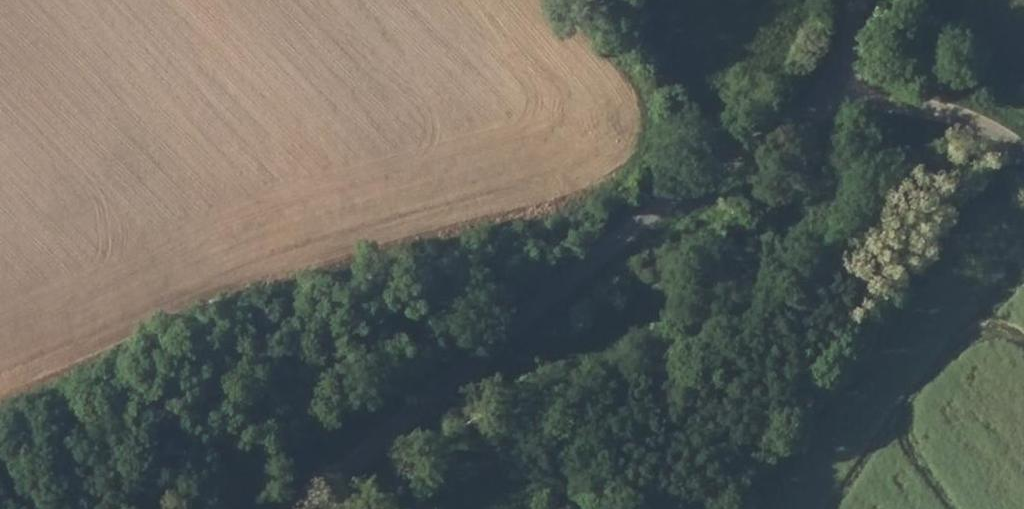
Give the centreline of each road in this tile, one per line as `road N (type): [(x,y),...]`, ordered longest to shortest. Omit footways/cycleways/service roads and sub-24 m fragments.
road 1 (unclassified): [(294,508),(702,177),(778,136),(836,117)]
road 2 (track): [(217,508),(429,394)]
road 3 (unclassified): [(836,117),(940,111),(1023,158)]

